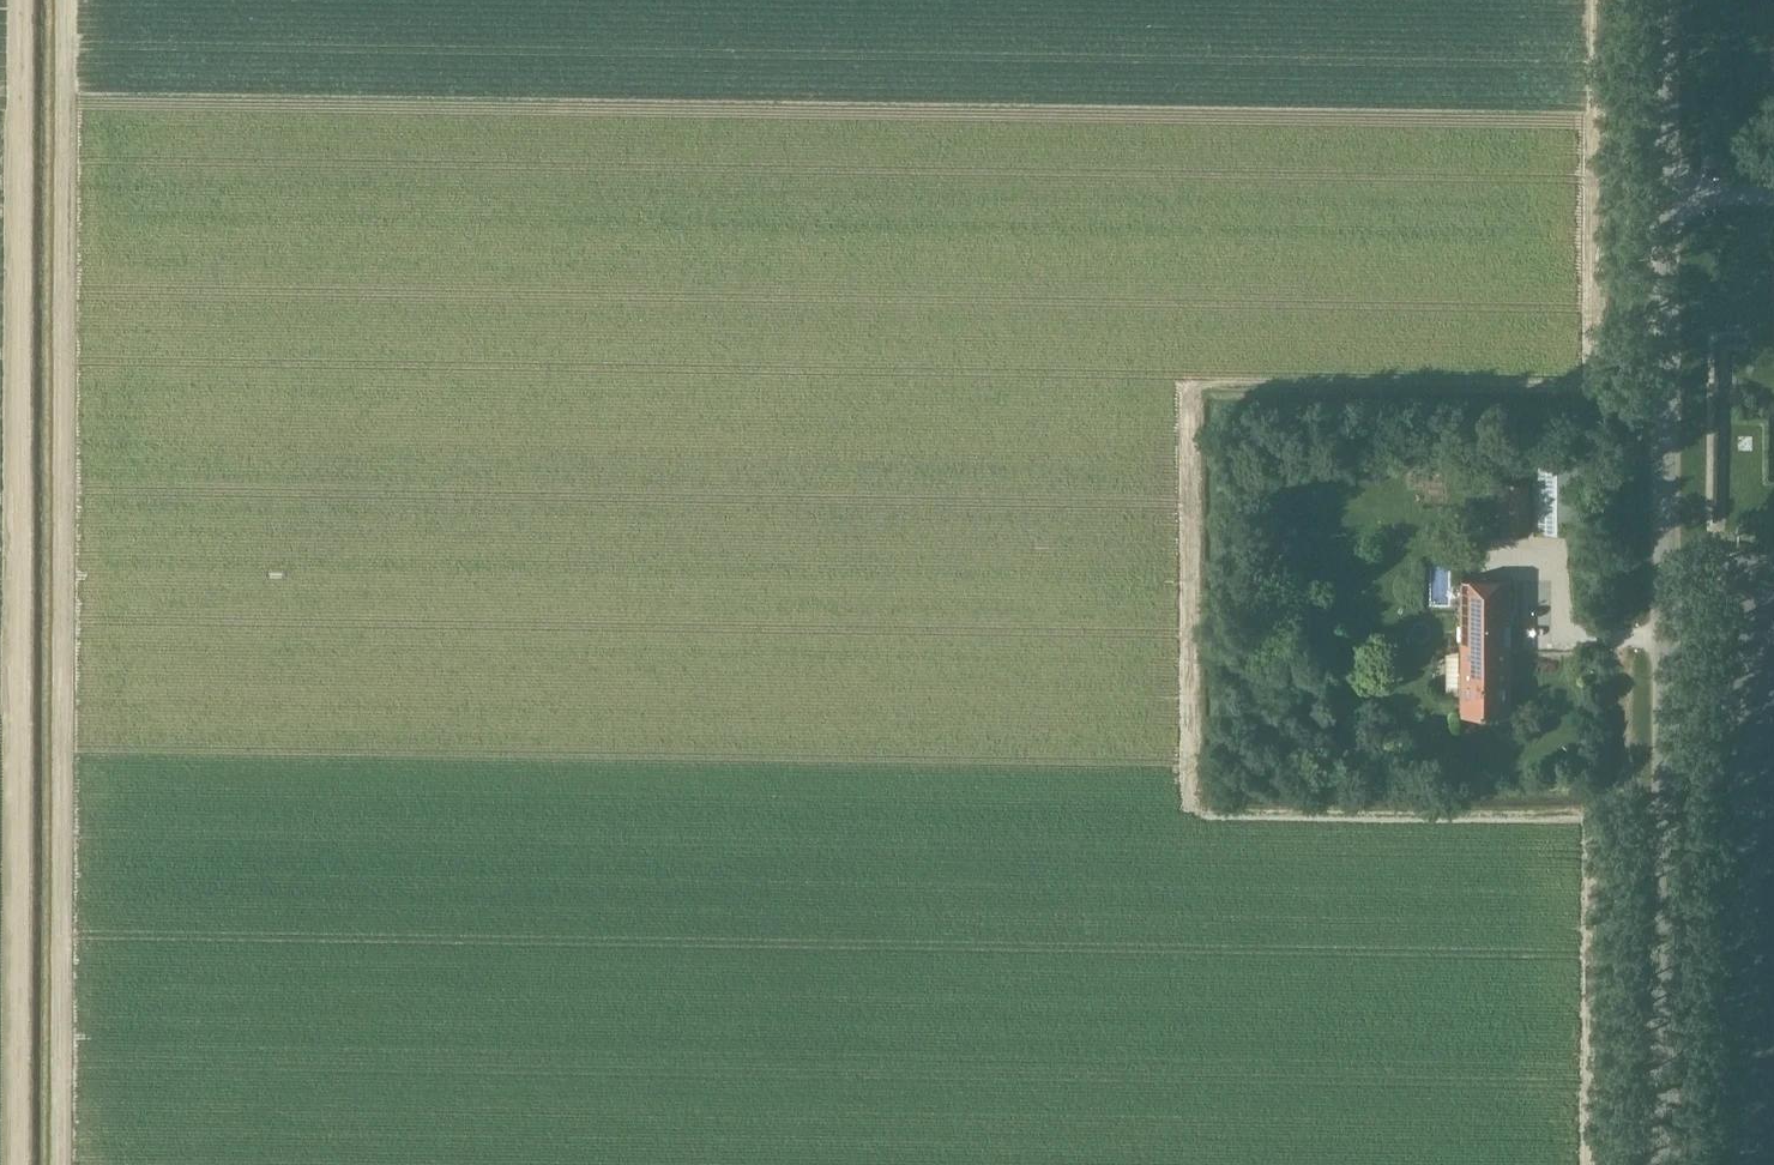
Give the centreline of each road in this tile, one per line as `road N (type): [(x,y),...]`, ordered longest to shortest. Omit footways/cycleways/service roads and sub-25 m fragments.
road 1 (unclassified): [(1661,1164),(1666,0)]

